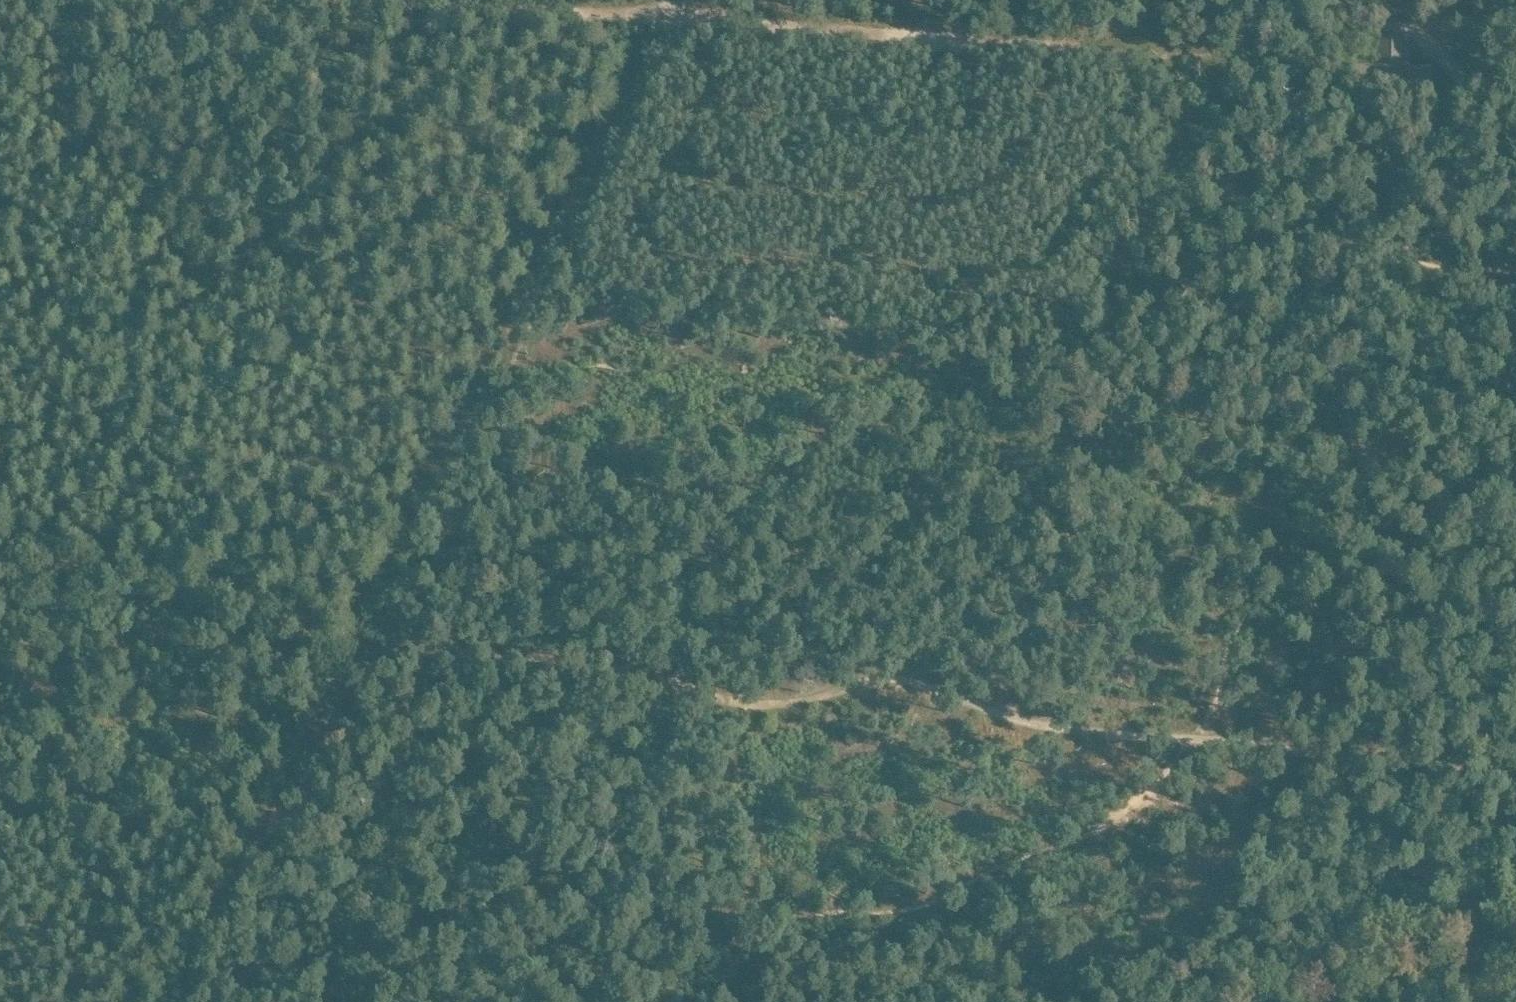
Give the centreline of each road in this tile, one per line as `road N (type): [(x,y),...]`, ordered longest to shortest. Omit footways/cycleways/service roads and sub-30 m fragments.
road 1 (track): [(374,644),(607,665),(704,698),(797,705),(850,683),(913,680),(1041,722),(1427,753)]
road 2 (track): [(1139,51),(658,16)]
road 3 (track): [(658,16),(191,0)]
road 4 (track): [(173,1001),(374,644)]
road 5 (track): [(374,644),(0,559)]

